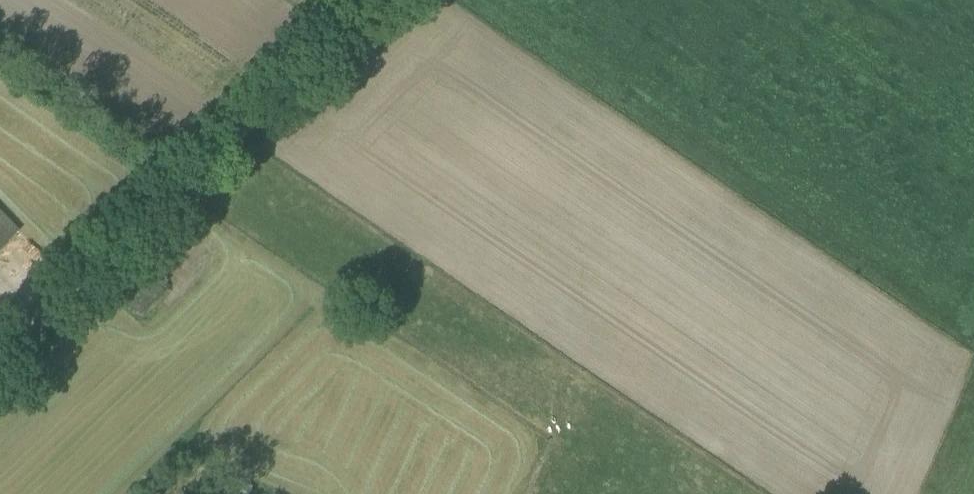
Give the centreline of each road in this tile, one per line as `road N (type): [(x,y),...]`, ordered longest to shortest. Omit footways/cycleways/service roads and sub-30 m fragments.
road 1 (unclassified): [(0,378),(382,0)]

